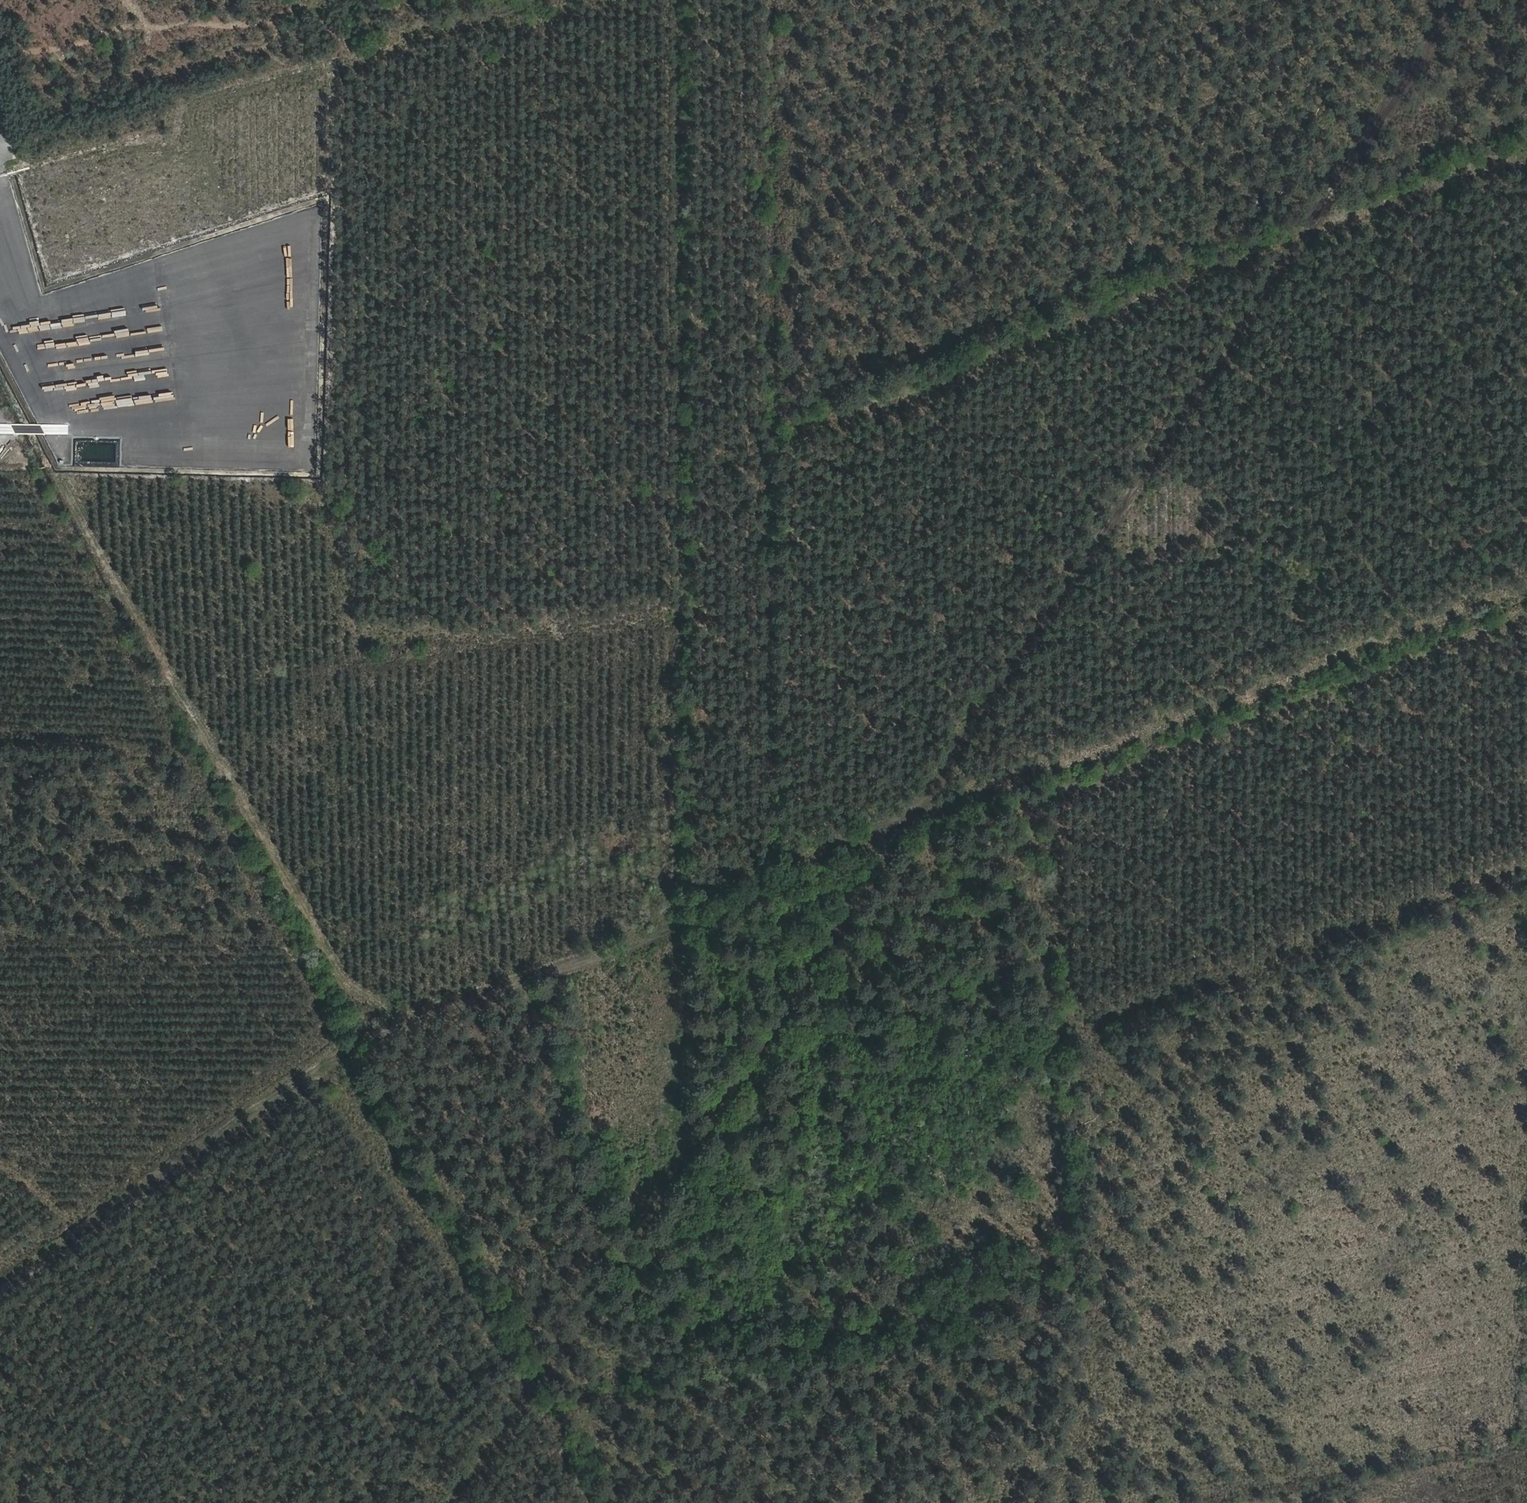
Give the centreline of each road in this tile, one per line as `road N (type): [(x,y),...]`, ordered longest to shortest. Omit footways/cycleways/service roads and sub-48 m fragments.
road 1 (track): [(0,1299),(371,1037),(911,821),(1463,0)]
road 2 (track): [(911,821),(463,1502)]
road 3 (track): [(406,1022),(350,974),(301,896),(119,553),(71,483)]

